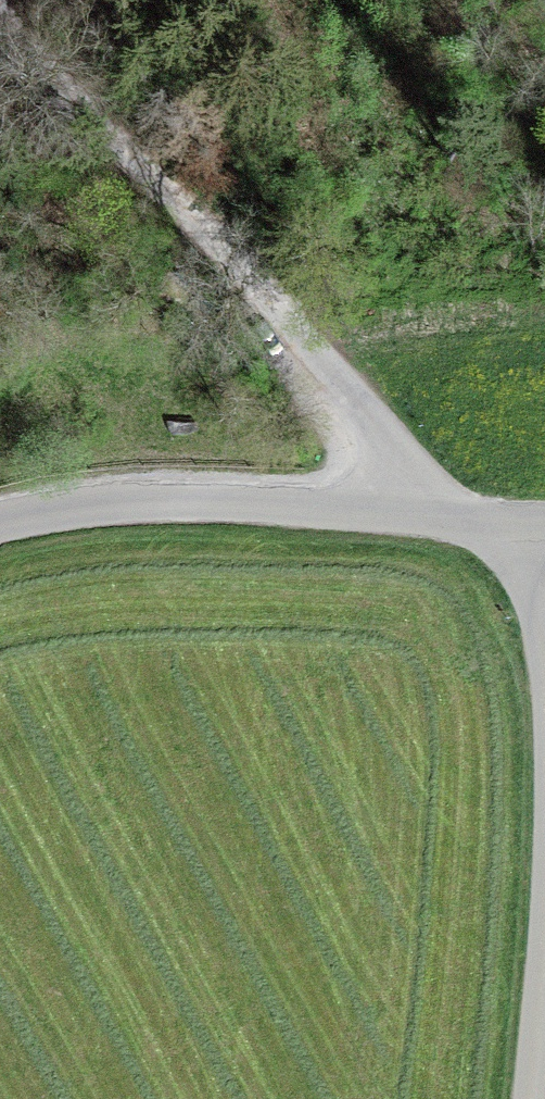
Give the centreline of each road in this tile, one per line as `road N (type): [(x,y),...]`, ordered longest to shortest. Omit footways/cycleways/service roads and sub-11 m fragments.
road 1 (unclassified): [(416,514),(387,444),(323,358),(0,24)]
road 2 (unclassified): [(0,523),(150,502),(416,514)]
road 3 (unclassified): [(527,1098),(544,937)]
road 4 (unclassified): [(544,658),(529,524)]

